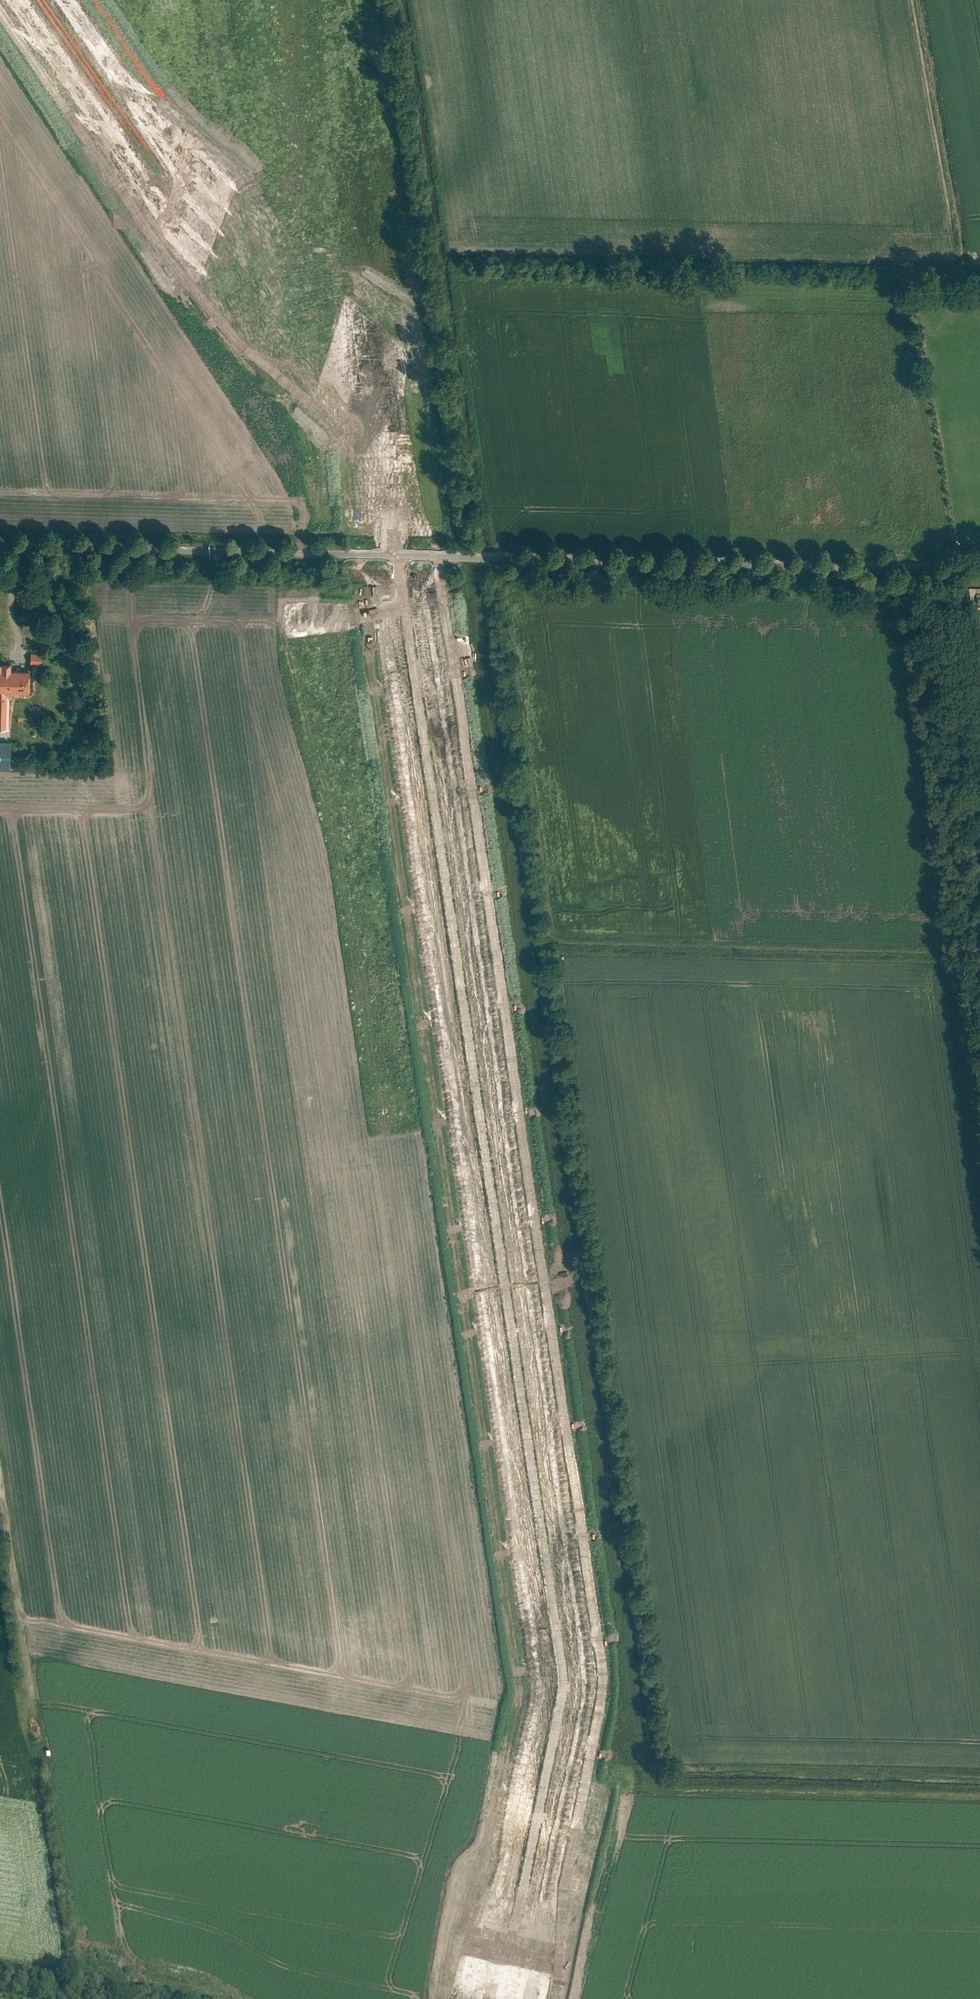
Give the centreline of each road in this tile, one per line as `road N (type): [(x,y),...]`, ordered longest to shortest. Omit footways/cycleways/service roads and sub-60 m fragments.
road 1 (unclassified): [(979,573),(0,546)]

